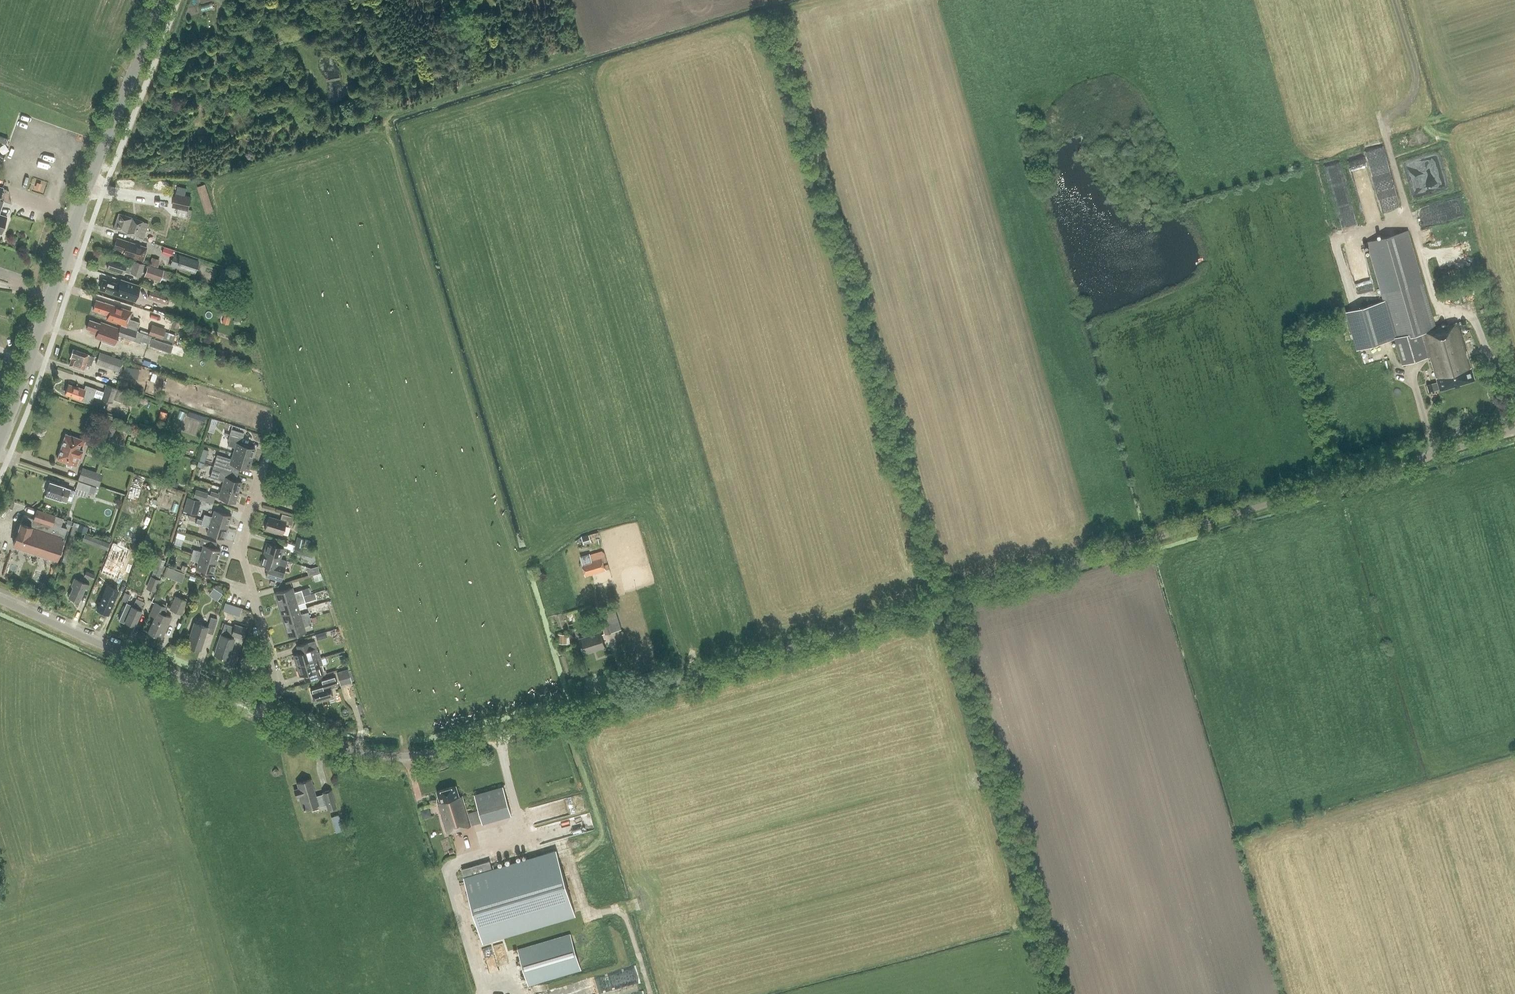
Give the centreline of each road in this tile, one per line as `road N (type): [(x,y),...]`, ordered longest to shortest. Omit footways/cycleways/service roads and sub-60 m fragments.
road 1 (unclassified): [(1514,430),(447,750),(356,752),(265,716)]
road 2 (secondary): [(0,435),(159,0)]
road 3 (unclassified): [(265,716),(0,599)]
road 4 (residential): [(265,716),(276,671),(242,555),(254,496)]

